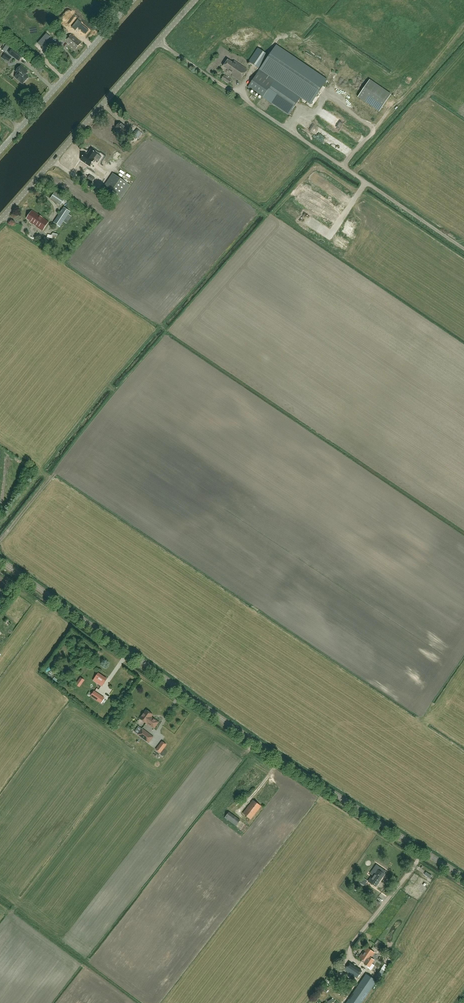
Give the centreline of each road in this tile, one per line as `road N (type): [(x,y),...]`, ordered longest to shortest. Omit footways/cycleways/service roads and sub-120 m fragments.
road 1 (tertiary): [(463,881),(134,665),(0,560)]
road 2 (tertiary): [(0,220),(196,0)]
road 3 (unclassified): [(0,156),(137,0)]

